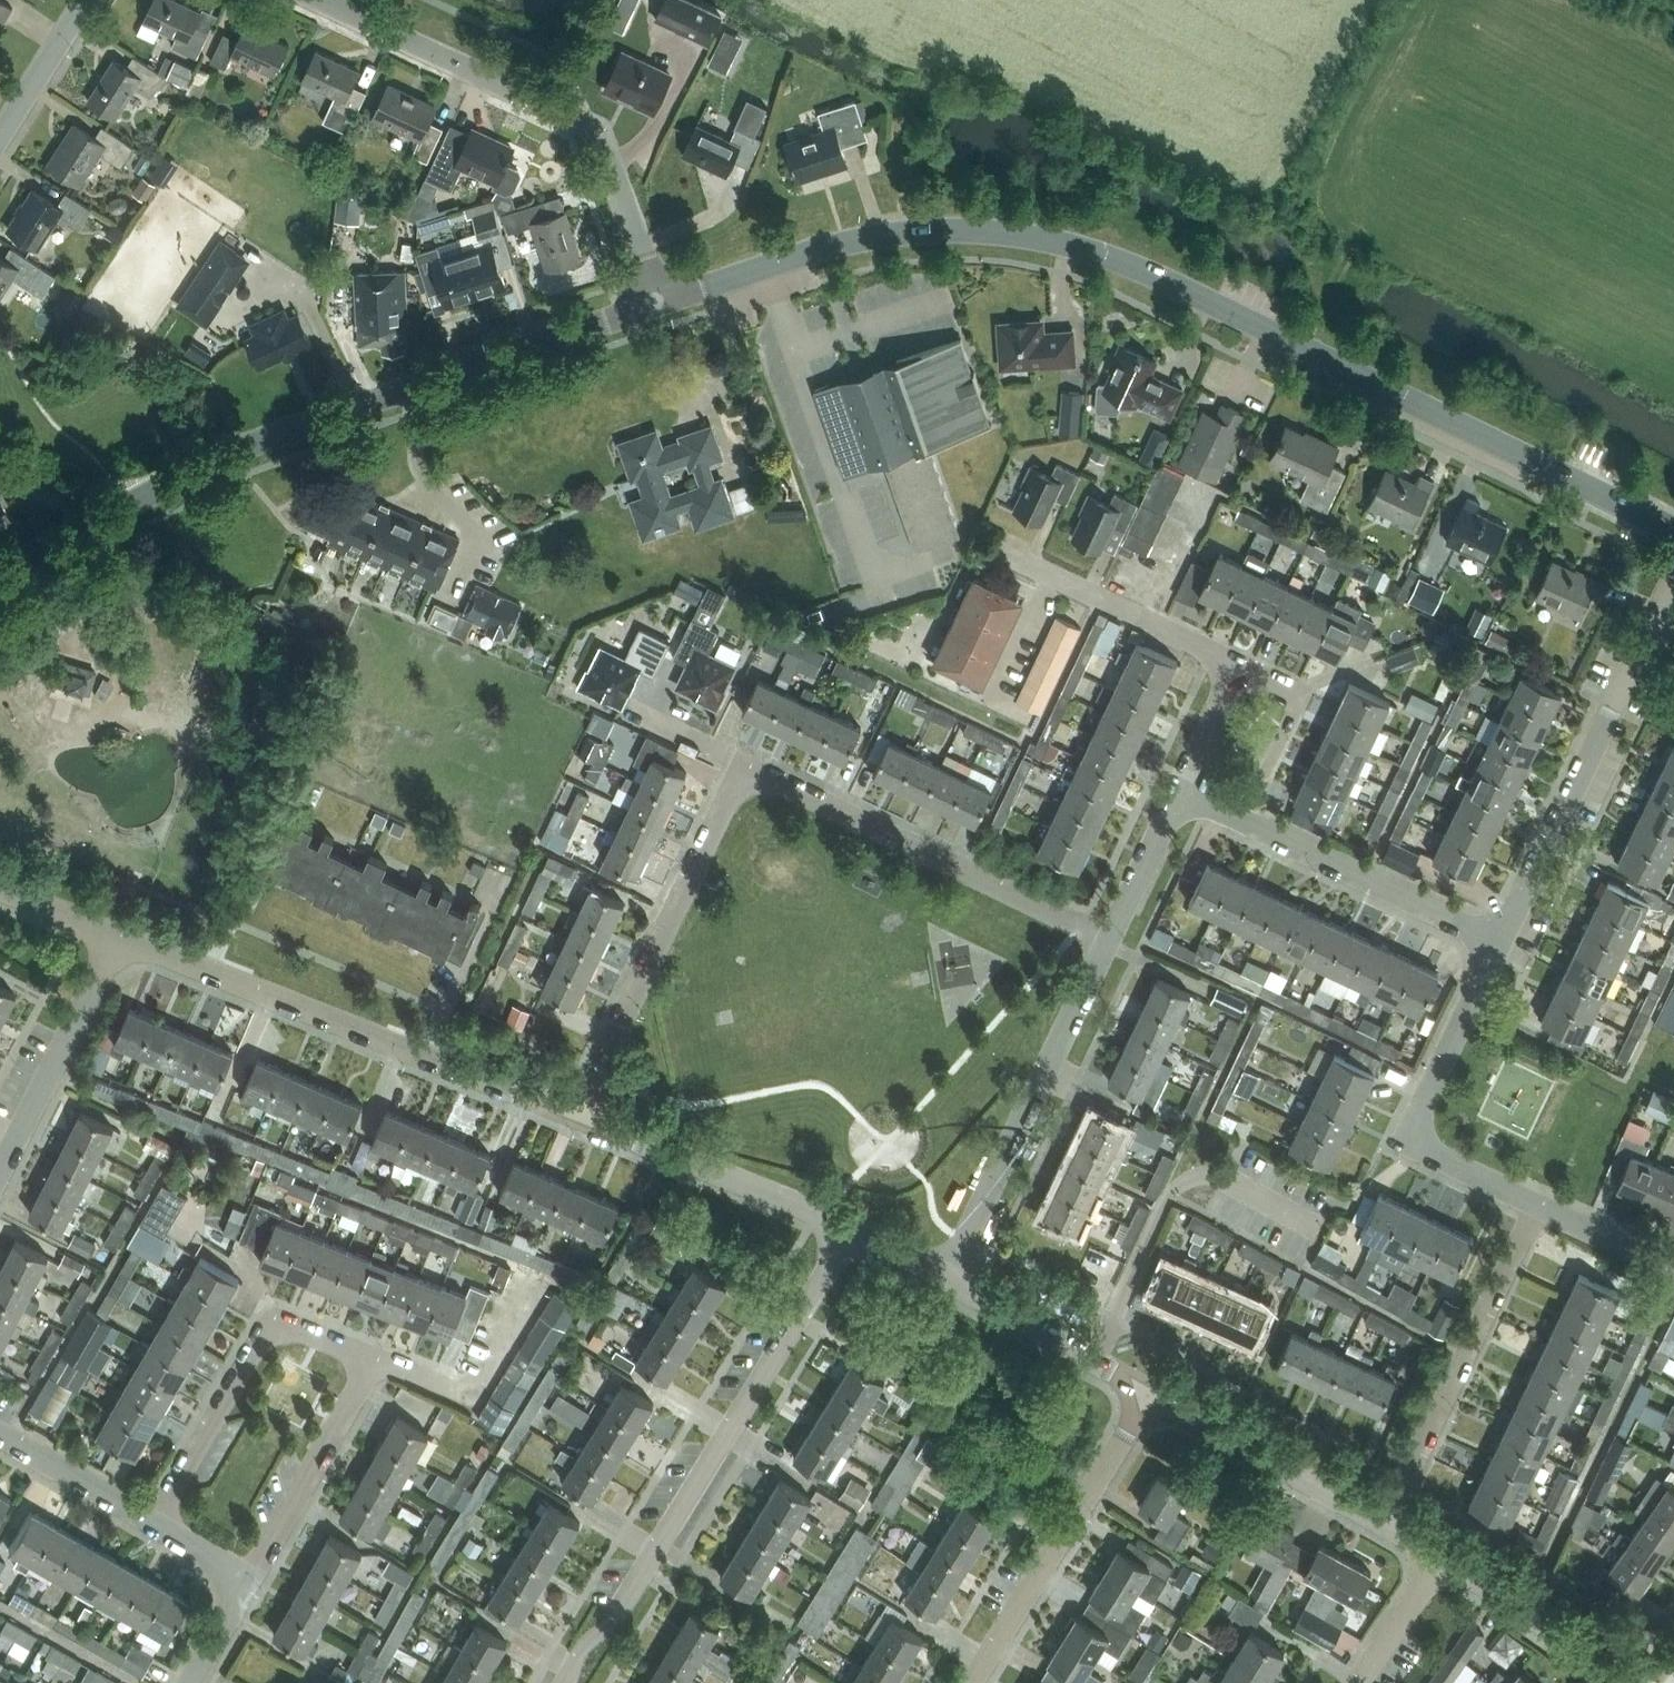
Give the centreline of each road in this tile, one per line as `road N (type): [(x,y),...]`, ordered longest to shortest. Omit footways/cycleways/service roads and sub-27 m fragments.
road 1 (tertiary): [(1673,530),(1213,303),(1110,258),(1019,234),(939,231),(838,246),(655,300)]
road 2 (unclassified): [(578,1112),(729,795),(746,781),(769,779),(1111,937)]
road 3 (tertiary): [(0,570),(237,450),(655,300)]
road 4 (residential): [(251,1582),(375,1359),(302,1333),(268,1336),(156,1527)]
road 5 (residential): [(562,1682),(582,1648),(619,1619),(853,1228)]
road 6 (unclassified): [(655,300),(601,132),(309,0)]
road 7 (unclassified): [(578,1112),(123,935)]
road 8 (residential): [(1503,943),(1673,584)]
road 9 (residential): [(947,1278),(1111,937)]
road 10 (residential): [(1503,943),(1177,792)]
road 11 (residential): [(1384,1524),(1536,1205)]
road 12 (residential): [(1536,1205),(1432,1156),(1417,1124),(1503,943)]
road 13 (residential): [(970,1682),(1151,1395)]
road 14 (unclassified): [(853,1228),(578,1112)]
road 15 (residential): [(1238,665),(990,546)]
road 16 (residential): [(0,1174),(123,935)]
road 17 (unclassified): [(1384,1524),(1151,1395)]
road 18 (unclassified): [(1151,1395),(947,1278)]
road 19 (unclassified): [(1630,1682),(1443,1557)]
road 20 (residential): [(156,1527),(0,1435)]
road 21 (residential): [(91,0),(0,137)]
road 22 (residential): [(1111,937),(1177,792)]
road 23 (residential): [(1355,1682),(1443,1557)]
road 24 (residential): [(1673,1271),(1536,1205)]
road 25 (residential): [(1177,792),(1238,665)]
road 26 (unclassified): [(123,935),(0,888)]

